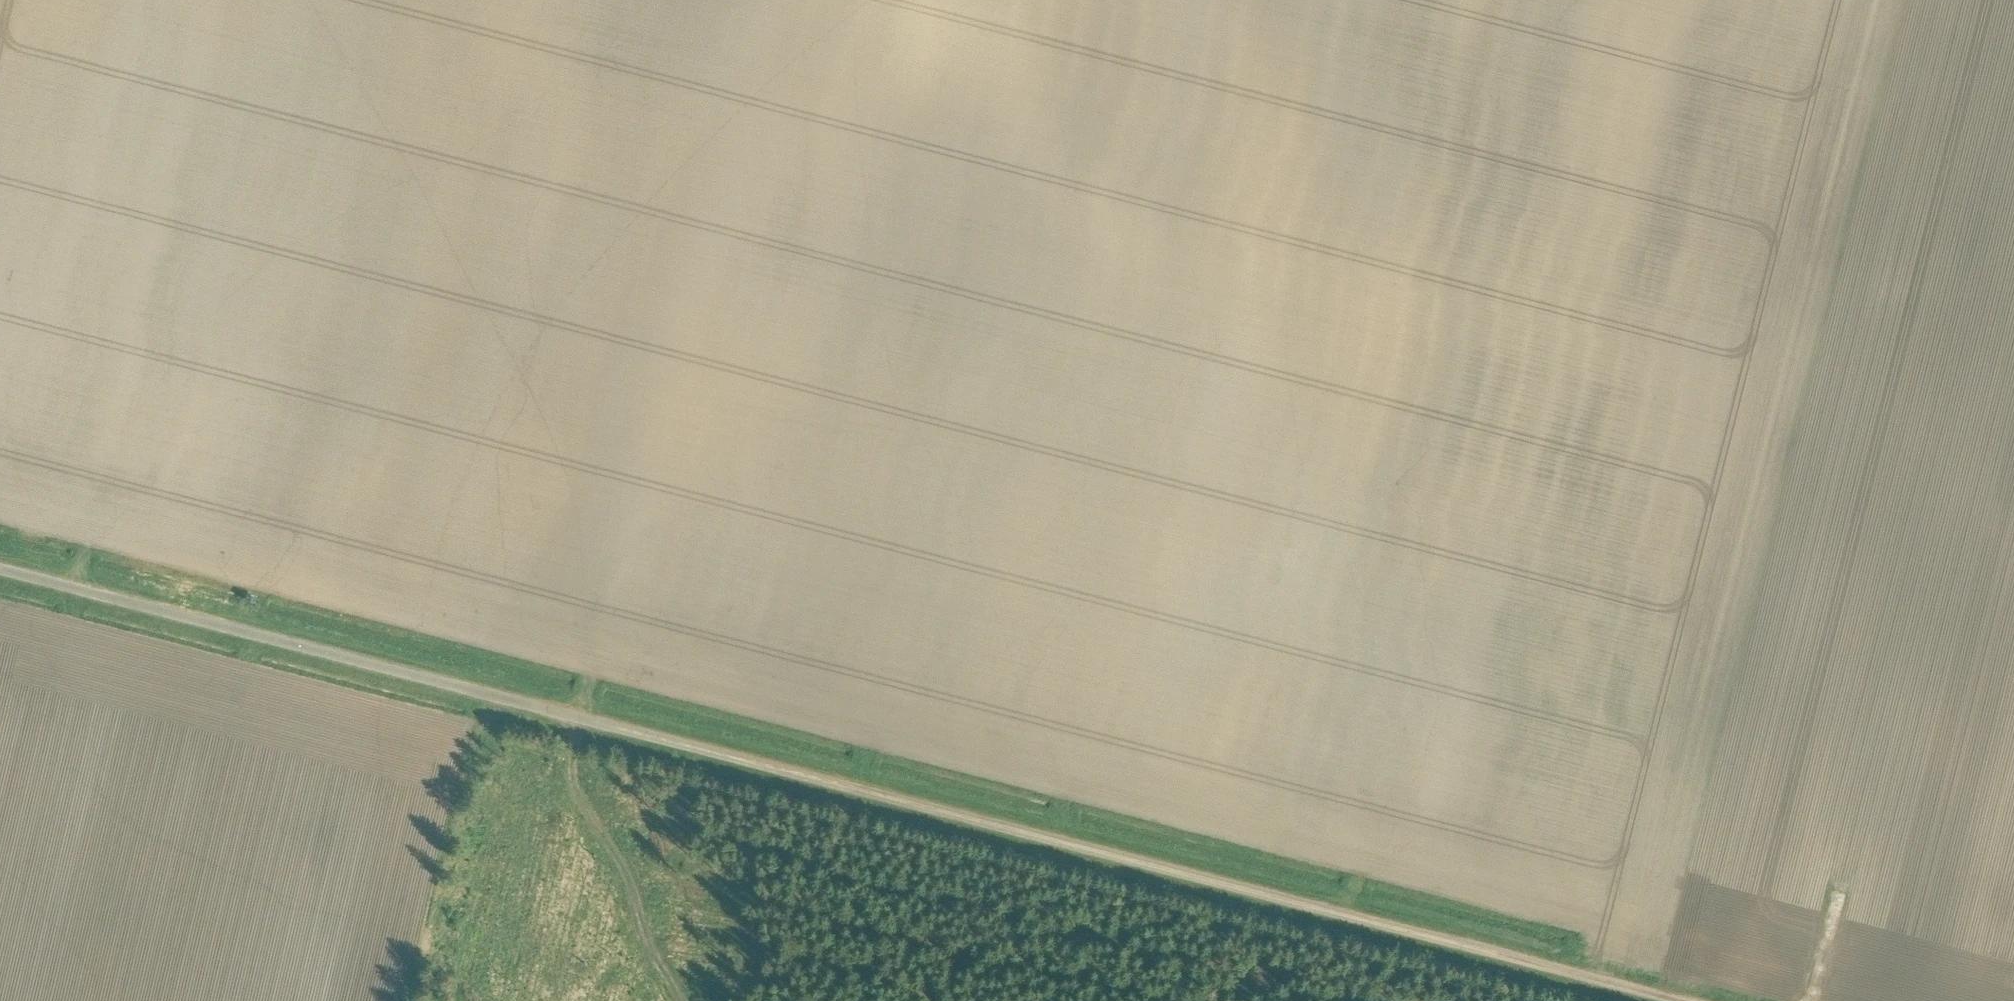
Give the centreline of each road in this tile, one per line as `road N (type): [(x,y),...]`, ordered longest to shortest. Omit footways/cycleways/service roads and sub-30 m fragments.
road 1 (unclassified): [(1676,1000),(0,570)]

